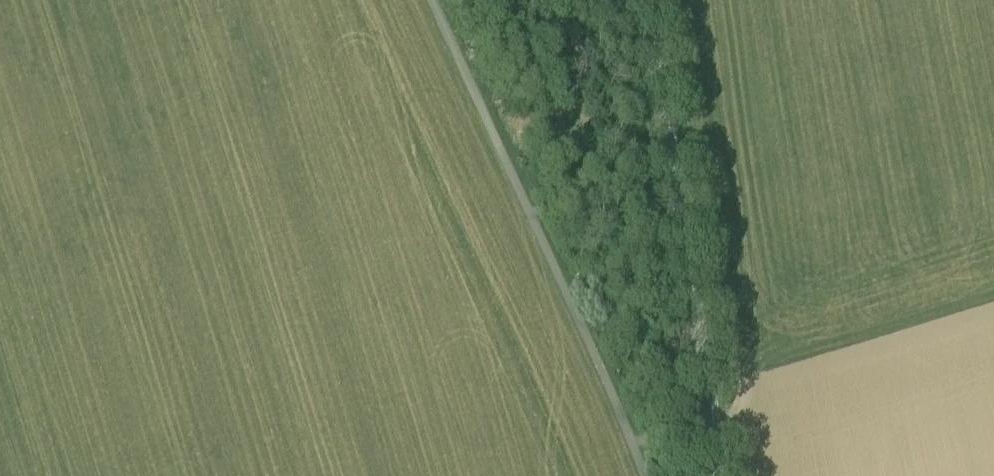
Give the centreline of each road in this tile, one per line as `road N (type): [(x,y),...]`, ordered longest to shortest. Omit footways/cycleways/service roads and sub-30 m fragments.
road 1 (tertiary): [(720,475),(653,0)]

